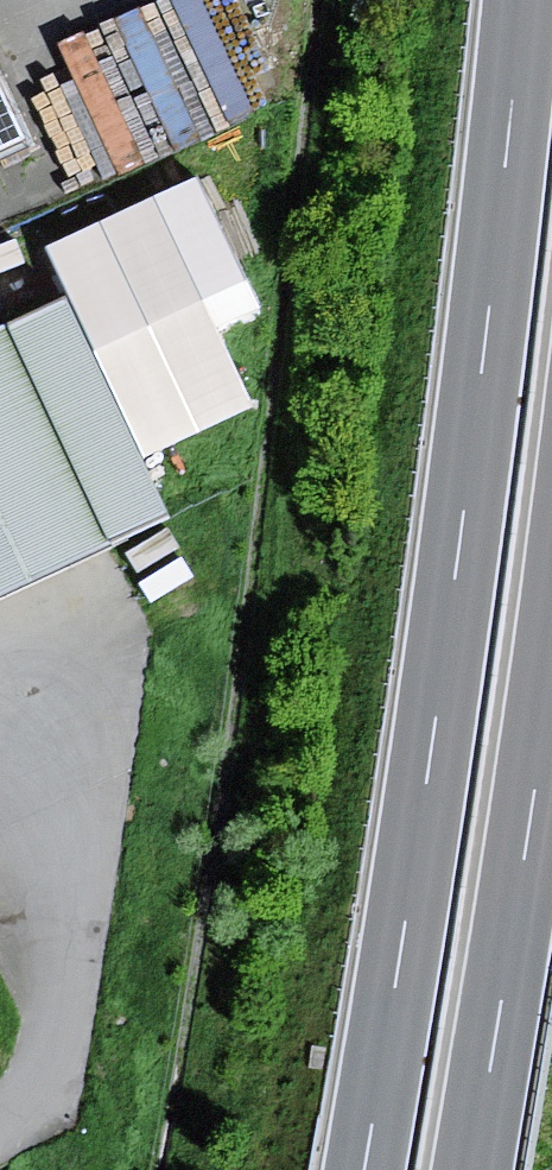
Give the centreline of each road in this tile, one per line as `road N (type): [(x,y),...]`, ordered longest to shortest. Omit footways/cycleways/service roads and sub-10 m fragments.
road 1 (motorway): [(522,0),(462,528),(364,1169)]
road 2 (motorway): [(473,1169),(551,664)]

